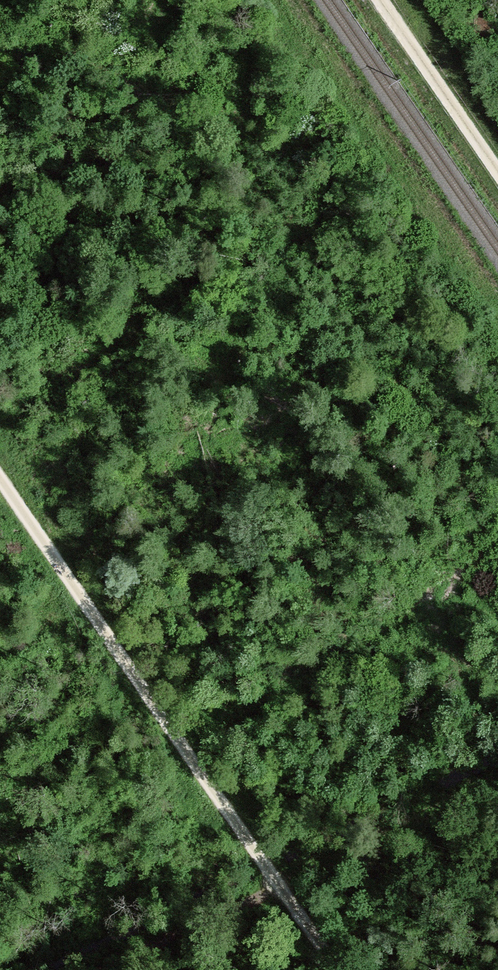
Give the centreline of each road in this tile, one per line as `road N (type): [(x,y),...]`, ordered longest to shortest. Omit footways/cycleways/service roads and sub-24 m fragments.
road 1 (track): [(0,483),(335,969)]
road 2 (track): [(497,316),(280,0)]
road 3 (track): [(497,170),(380,0)]
road 4 (track): [(101,969),(278,886)]

